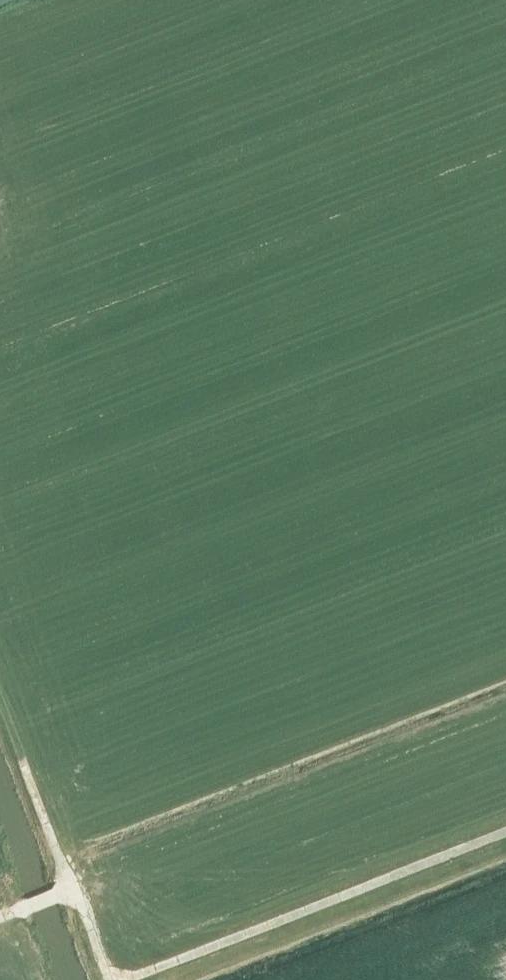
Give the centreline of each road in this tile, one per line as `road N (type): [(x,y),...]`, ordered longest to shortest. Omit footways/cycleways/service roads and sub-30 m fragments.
road 1 (track): [(505,835),(135,979)]
road 2 (track): [(105,979),(0,704)]

